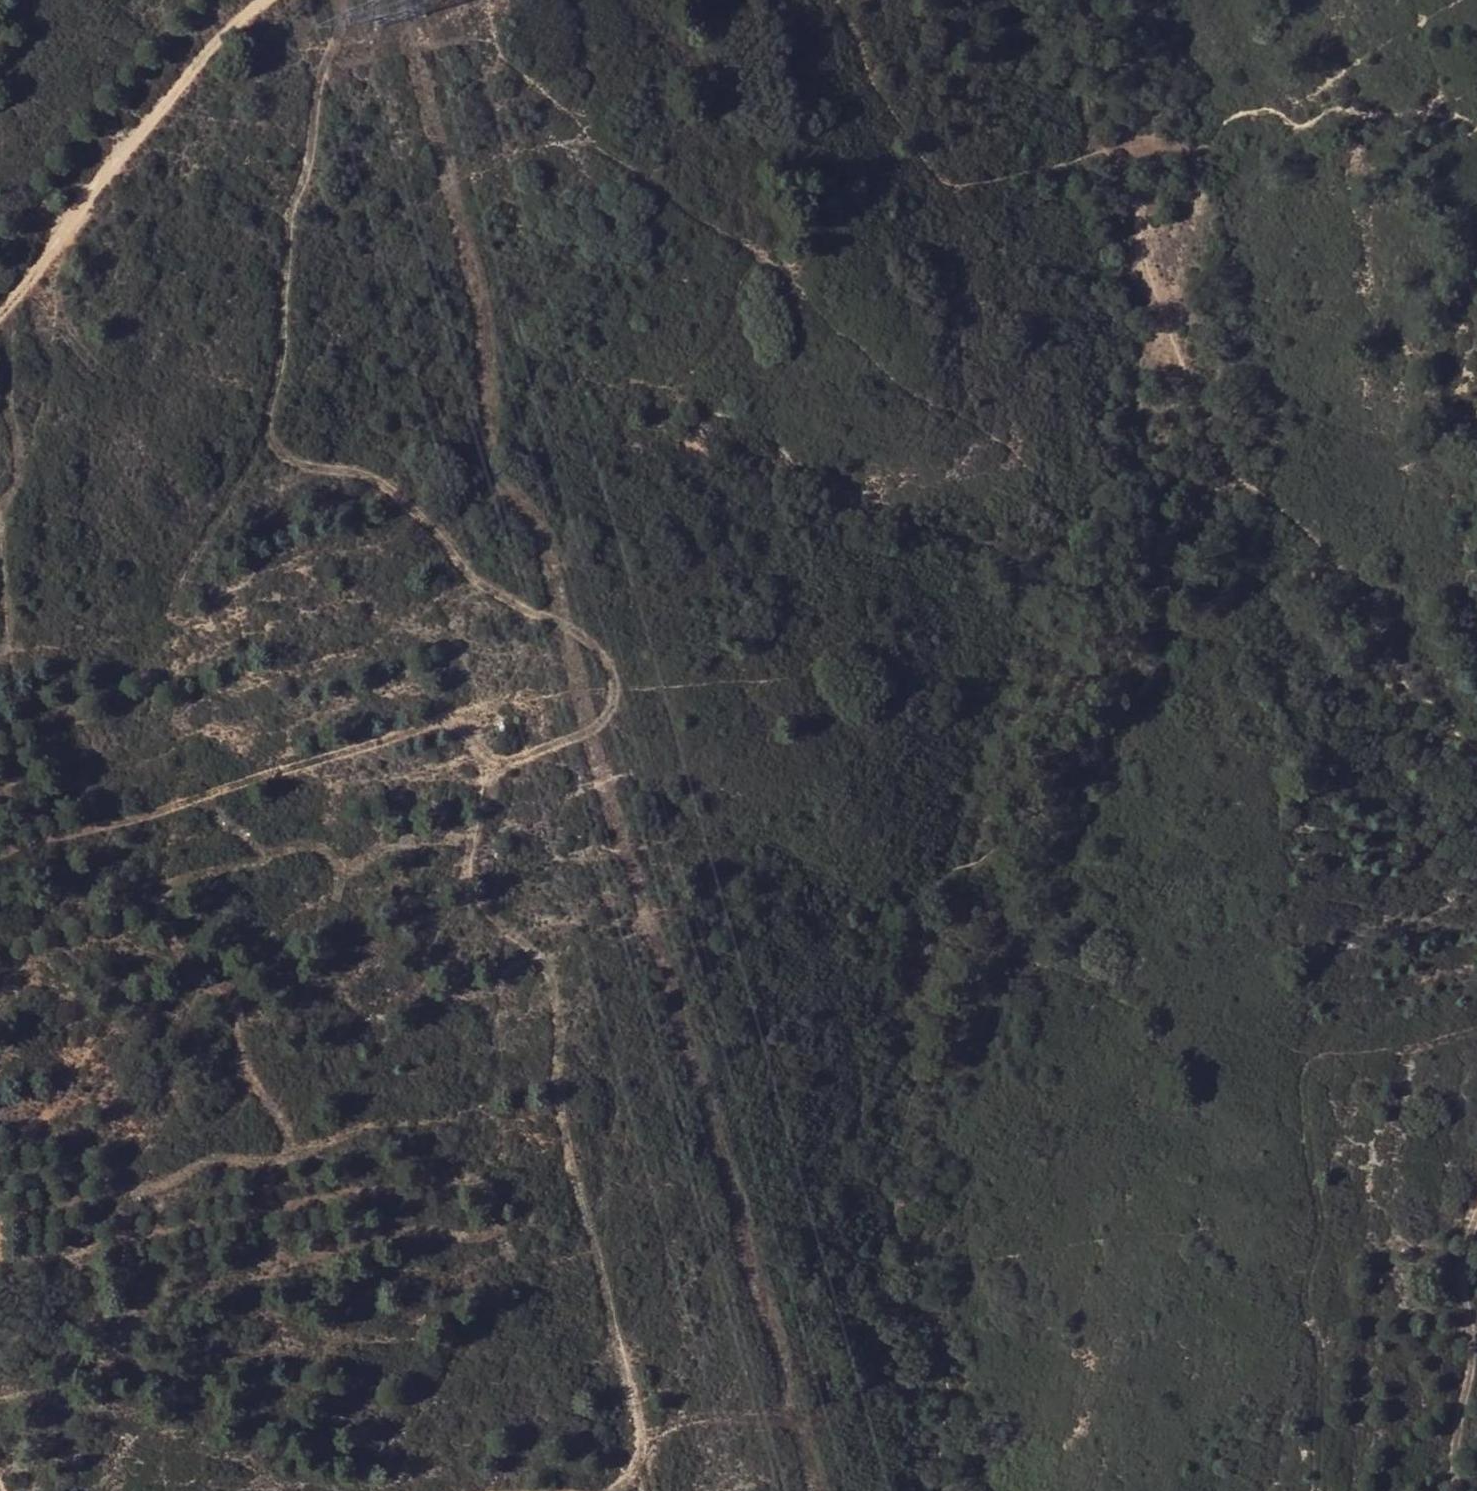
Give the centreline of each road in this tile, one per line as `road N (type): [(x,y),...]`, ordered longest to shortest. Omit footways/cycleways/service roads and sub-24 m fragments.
road 1 (track): [(0,296),(167,78),(247,0)]
road 2 (track): [(1476,1217),(1467,1236),(1474,1348),(1454,1429),(1452,1490)]

